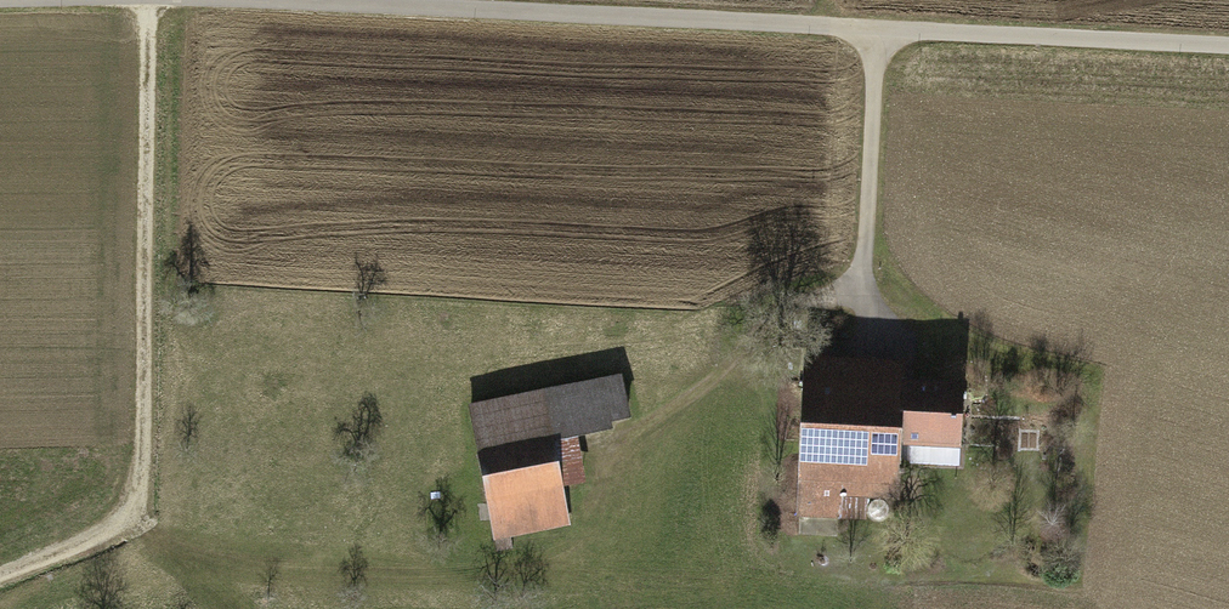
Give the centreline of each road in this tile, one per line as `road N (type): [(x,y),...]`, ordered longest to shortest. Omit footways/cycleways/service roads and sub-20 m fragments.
road 1 (track): [(392,0),(1228,44)]
road 2 (track): [(0,568),(98,534),(132,502),(144,476),(150,0)]
road 3 (track): [(879,26),(859,299),(627,442)]

